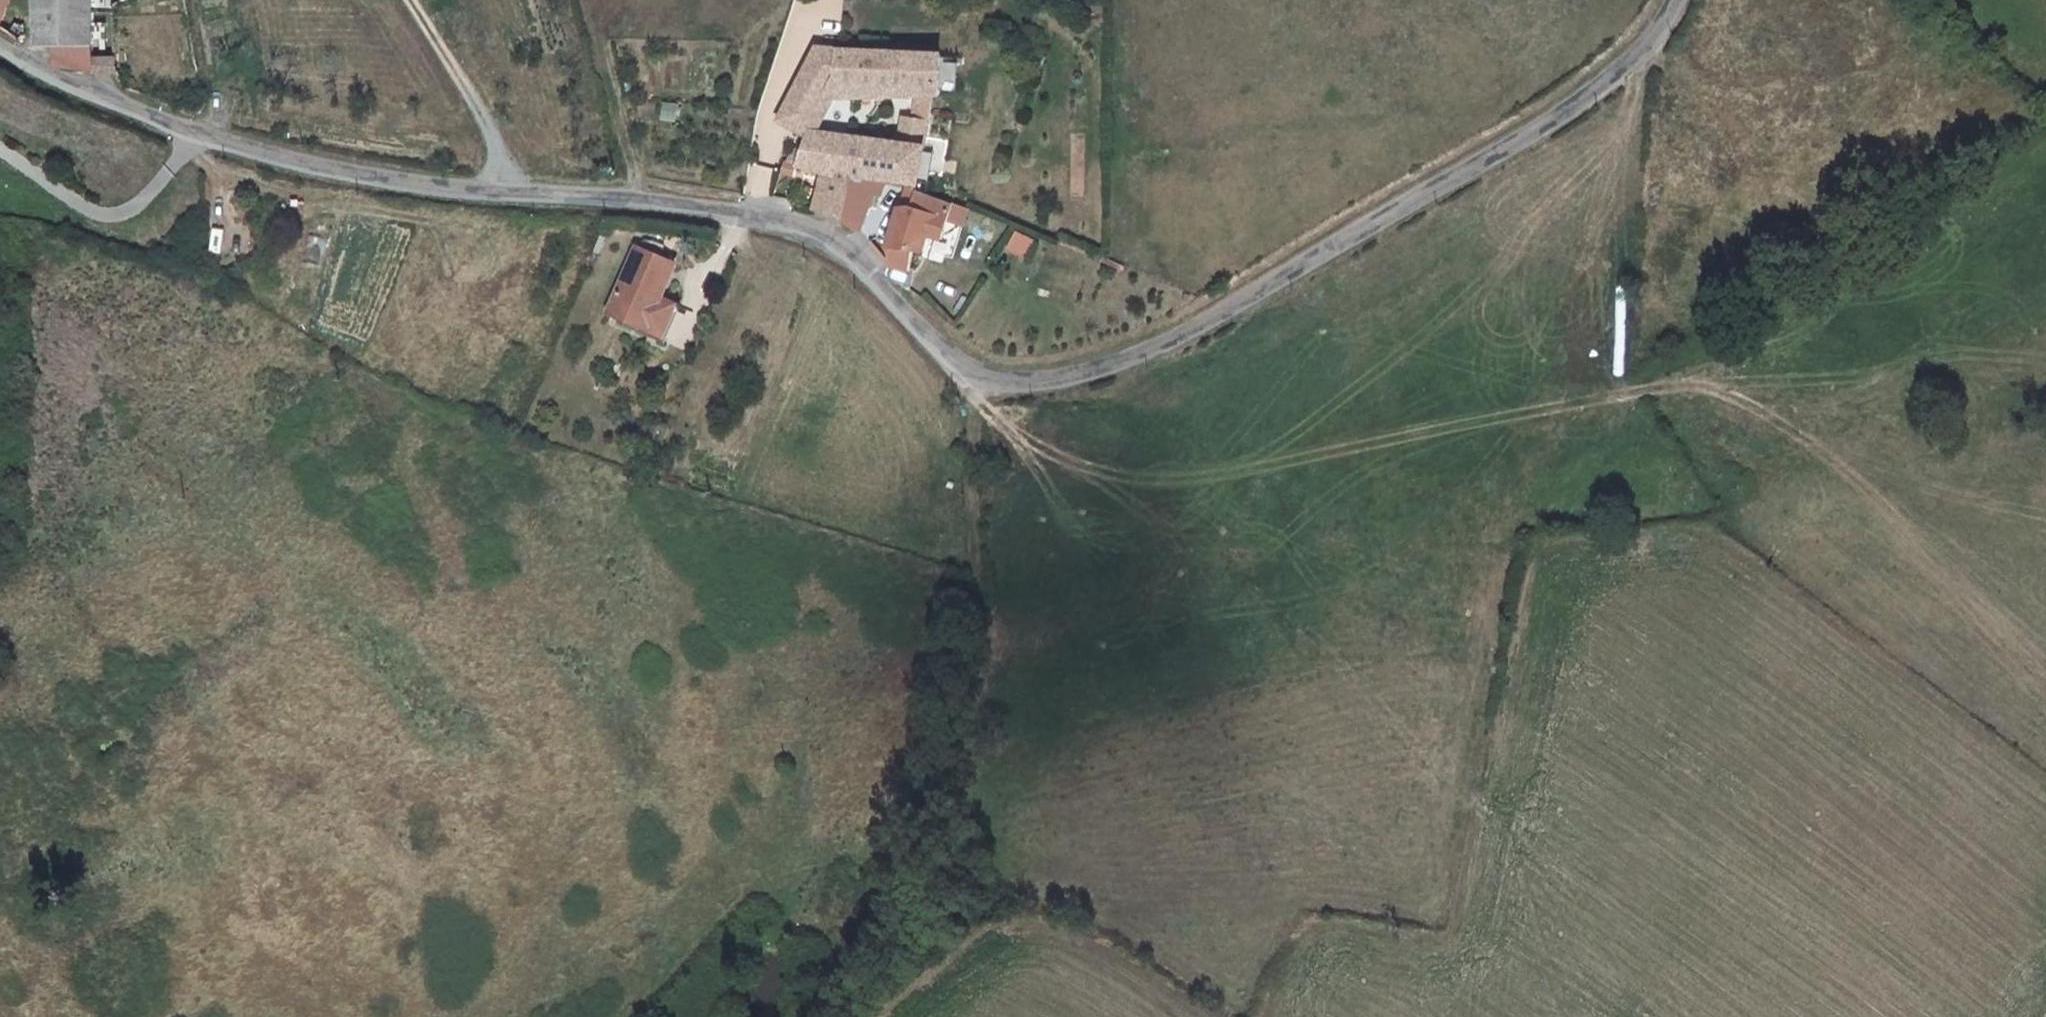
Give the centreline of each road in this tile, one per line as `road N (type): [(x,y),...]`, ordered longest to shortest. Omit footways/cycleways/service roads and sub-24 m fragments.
road 1 (unclassified): [(0,49),(53,82),(184,134),(384,183),(627,198),(810,230),(864,262),(978,380),(1059,378),(1154,348),(1534,132),(1656,39),(1683,0)]

